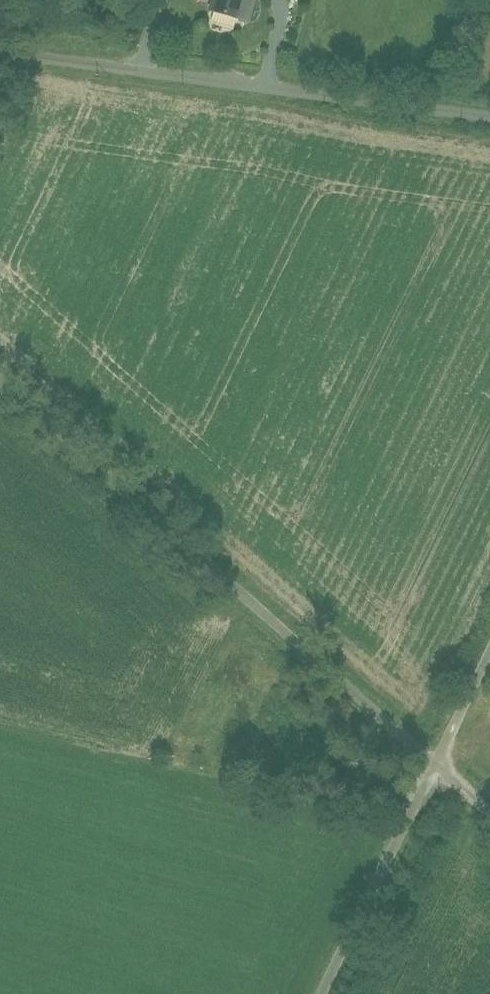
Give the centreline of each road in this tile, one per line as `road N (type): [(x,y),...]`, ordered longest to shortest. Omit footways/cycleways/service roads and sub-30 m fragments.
road 1 (residential): [(0,390),(437,770)]
road 2 (residential): [(0,60),(489,120)]
road 3 (residential): [(325,993),(437,770)]
road 4 (residential): [(437,770),(489,661)]

